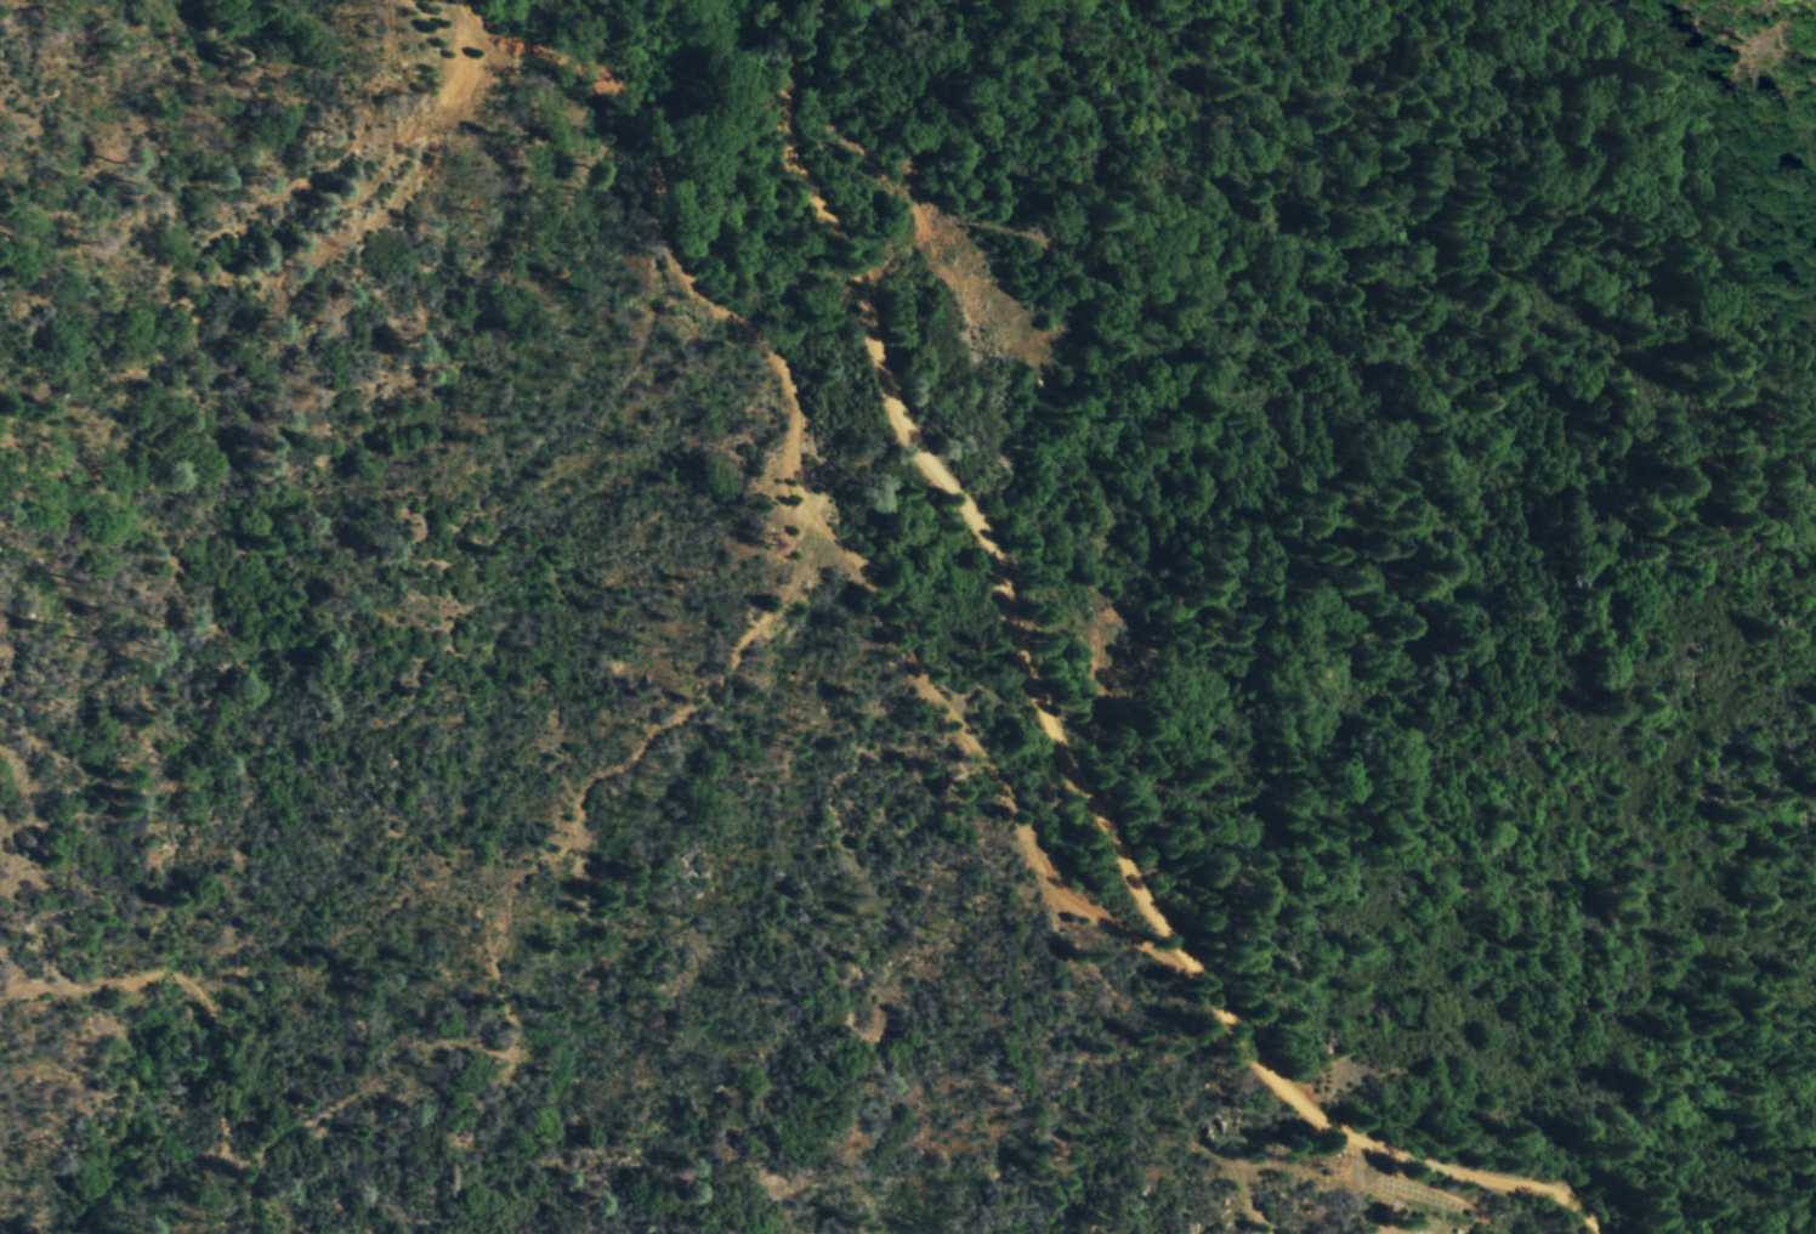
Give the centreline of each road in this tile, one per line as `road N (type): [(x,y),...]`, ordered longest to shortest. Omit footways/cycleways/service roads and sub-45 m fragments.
road 1 (residential): [(832,0),(850,189),(916,406),(1025,554),(1057,681),(1305,1071),(1440,1172),(1655,1213),(1658,1233)]

